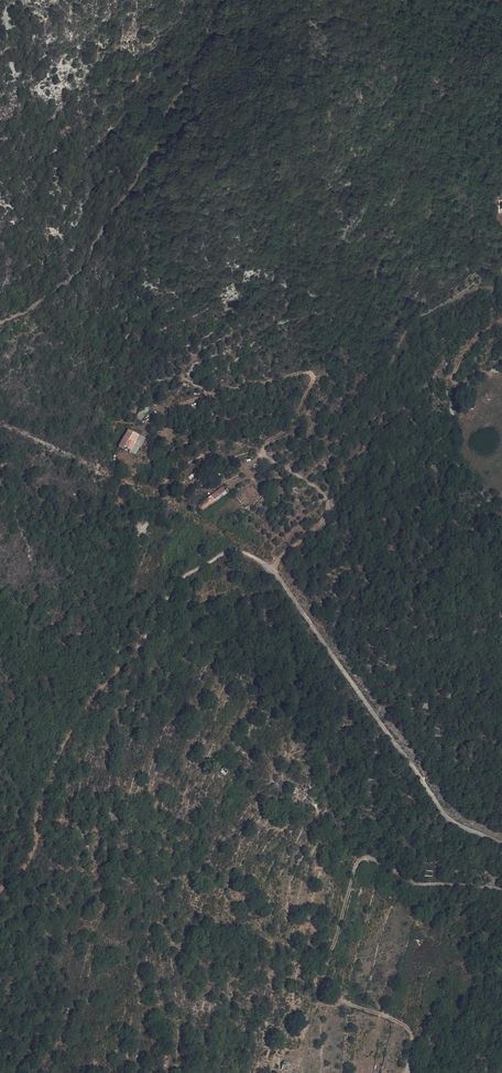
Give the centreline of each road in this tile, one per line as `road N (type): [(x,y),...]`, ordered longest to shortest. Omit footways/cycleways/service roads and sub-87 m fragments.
road 1 (track): [(276,572),(249,554),(227,551),(177,583),(141,645),(83,711),(37,801),(34,852),(0,891)]
road 2 (track): [(269,566),(329,507),(324,495),(264,452),(288,431),(313,384),(310,374),(226,391),(152,420)]
road 3 (track): [(276,572),(449,818),(501,844)]
road 4 (track): [(501,319),(475,339),(454,385),(501,374)]

